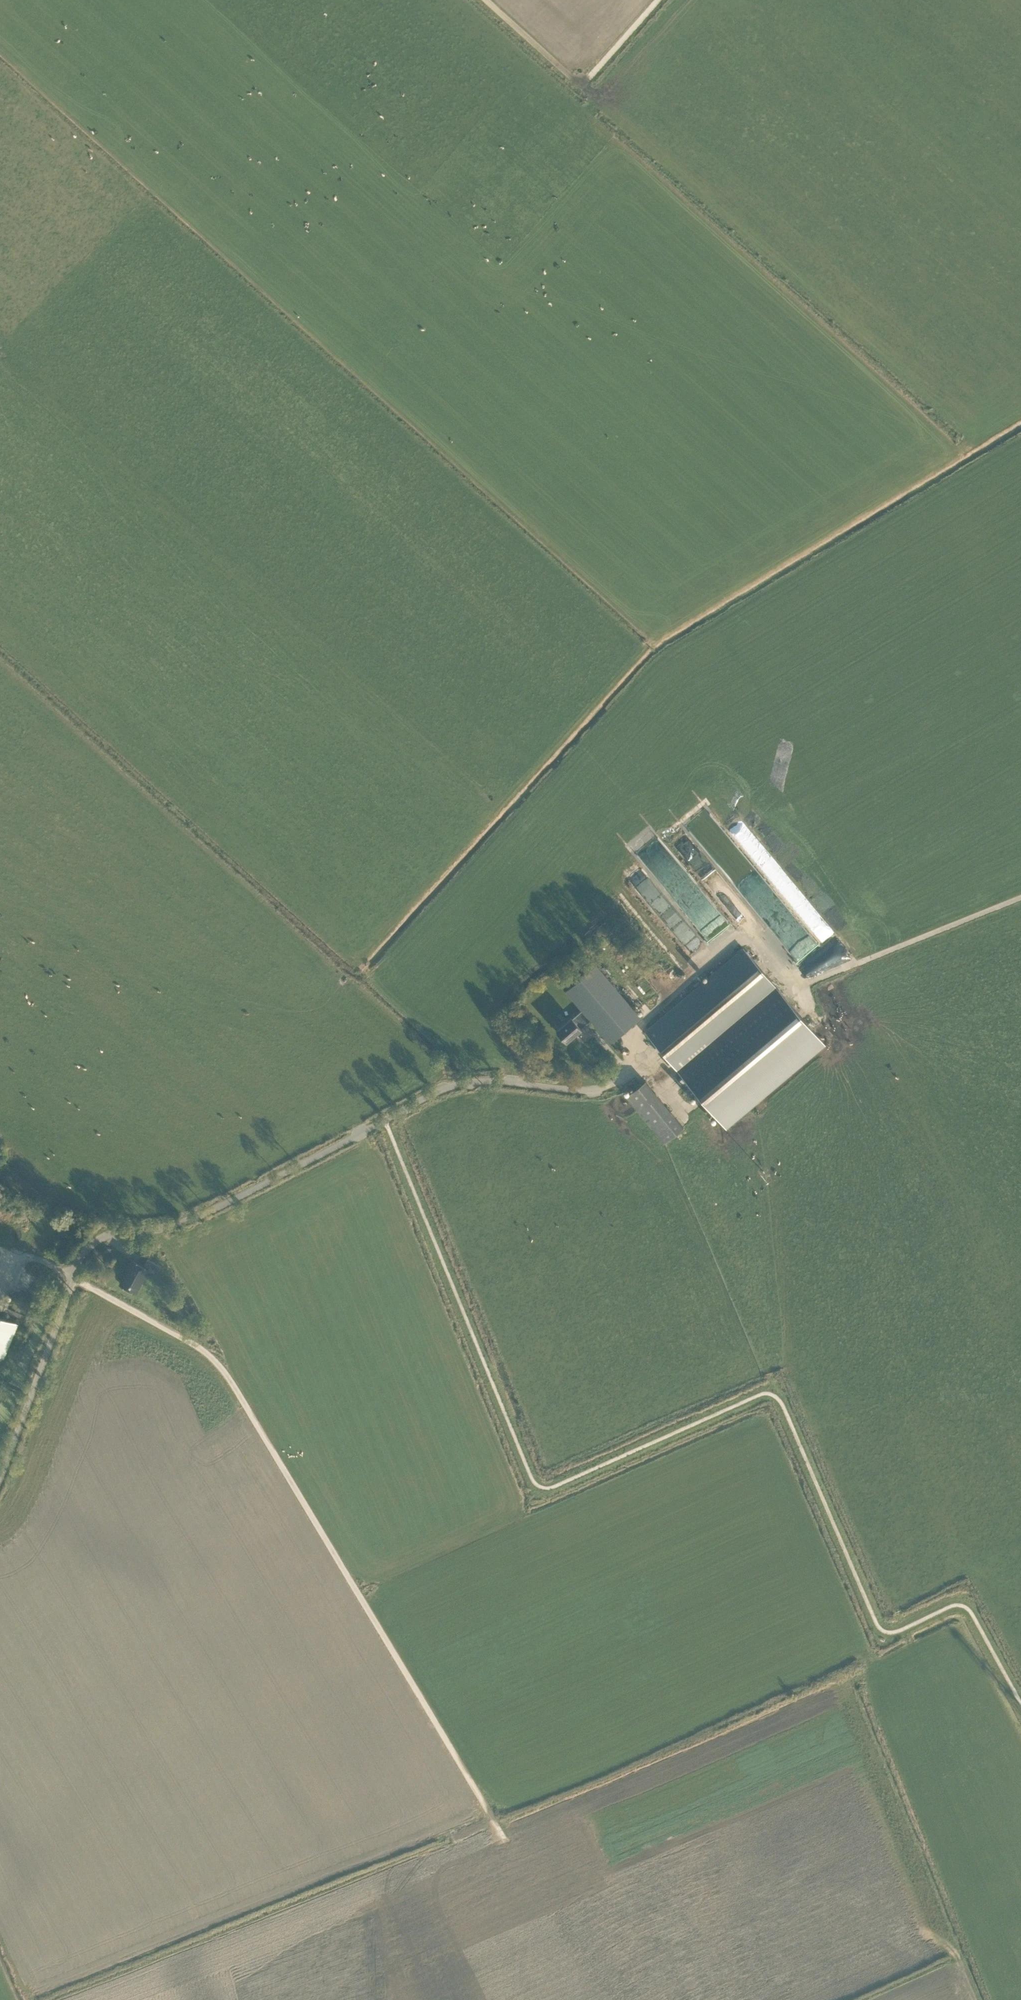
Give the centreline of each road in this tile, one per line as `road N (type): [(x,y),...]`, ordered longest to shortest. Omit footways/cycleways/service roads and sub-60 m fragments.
road 1 (unclassified): [(0,1474),(74,1275),(103,1235),(196,1216),(454,1083),(600,1091)]
road 2 (track): [(507,1845),(229,1384),(210,1359),(74,1275)]

